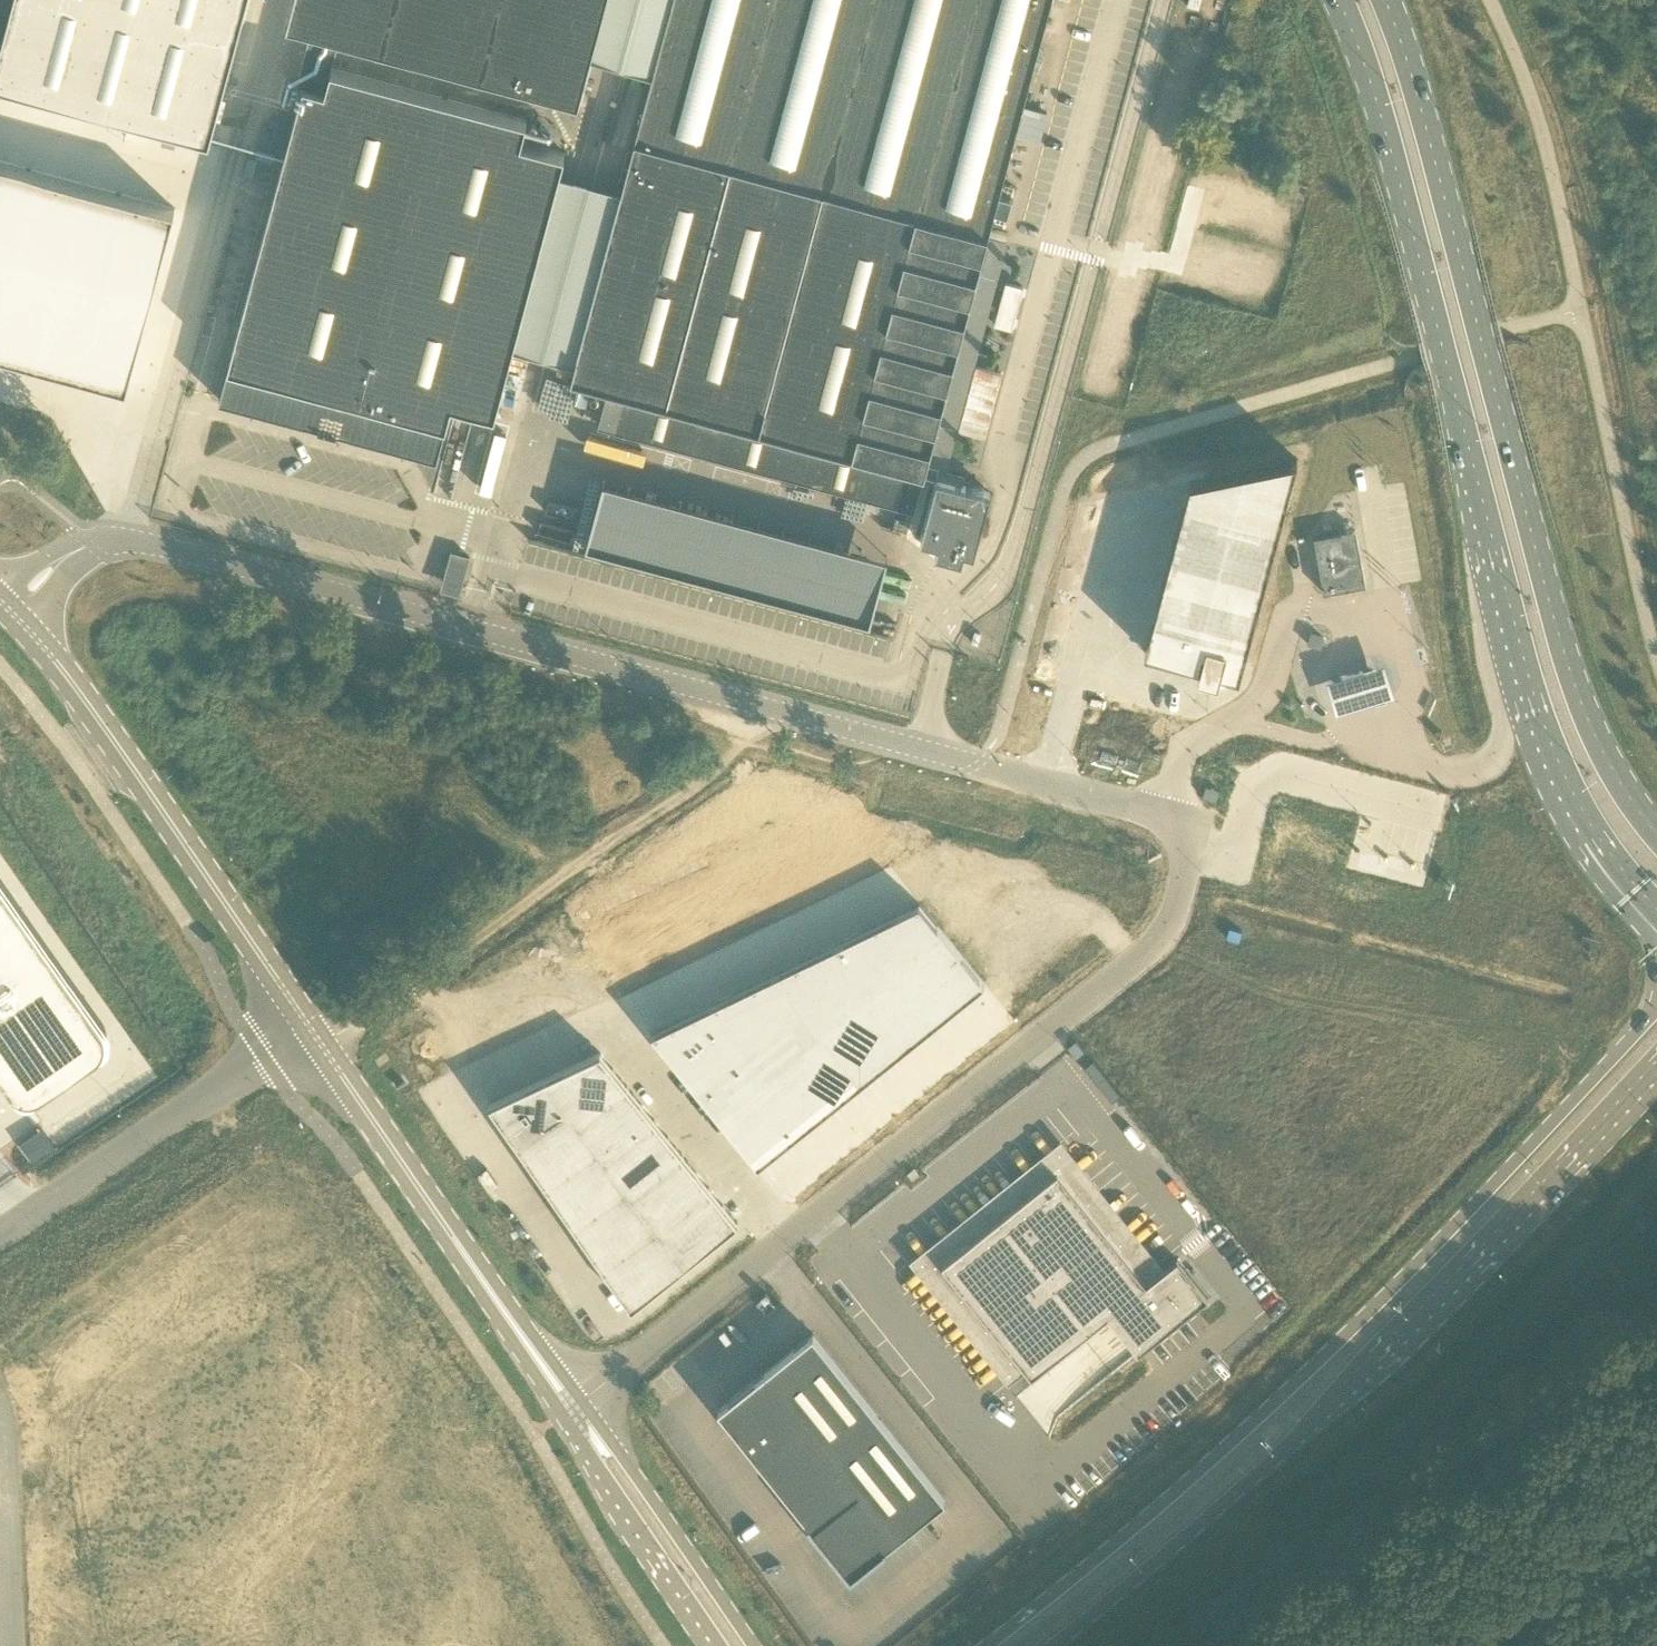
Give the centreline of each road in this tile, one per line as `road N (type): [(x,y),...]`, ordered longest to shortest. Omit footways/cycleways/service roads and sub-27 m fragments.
road 1 (unclassified): [(569,1407),(1150,954),(1180,895),(1190,854),(1183,831),(1144,811),(747,699),(123,539),(91,542),(68,555),(8,607)]
road 2 (primary): [(1337,0),(1383,125),(1532,699),(1590,826),(1656,910)]
road 3 (primary): [(1656,1012),(1472,1210),(1214,1460),(989,1645)]
road 4 (primary): [(1656,837),(1598,745),(1567,659),(1411,78),(1382,0)]
road 5 (primary): [(1055,1645),(1293,1443),(1656,1062)]
road 6 (track): [(323,1045),(710,777),(732,752),(747,699)]
road 7 (tertiary): [(323,1045),(87,704),(8,607)]
road 8 (tertiary): [(569,1407),(323,1045)]
road 9 (unclassified): [(0,1230),(267,1061),(323,1045)]
road 10 (tertiary): [(752,1645),(569,1407)]
road 11 (tertiary): [(569,1407),(712,1645)]
road 12 (unclassified): [(0,1489),(7,1645)]

